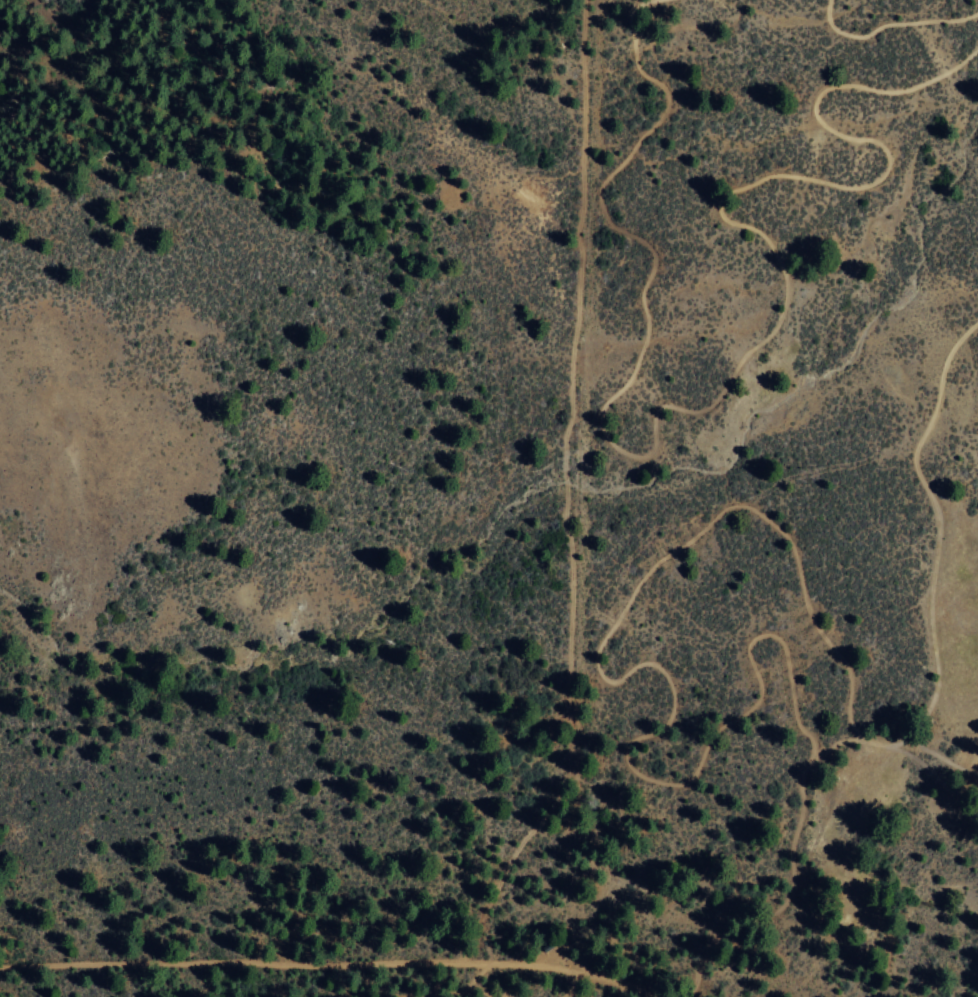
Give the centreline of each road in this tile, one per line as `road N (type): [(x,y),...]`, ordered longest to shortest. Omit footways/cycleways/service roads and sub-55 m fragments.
road 1 (track): [(0,966),(541,965),(656,996)]

